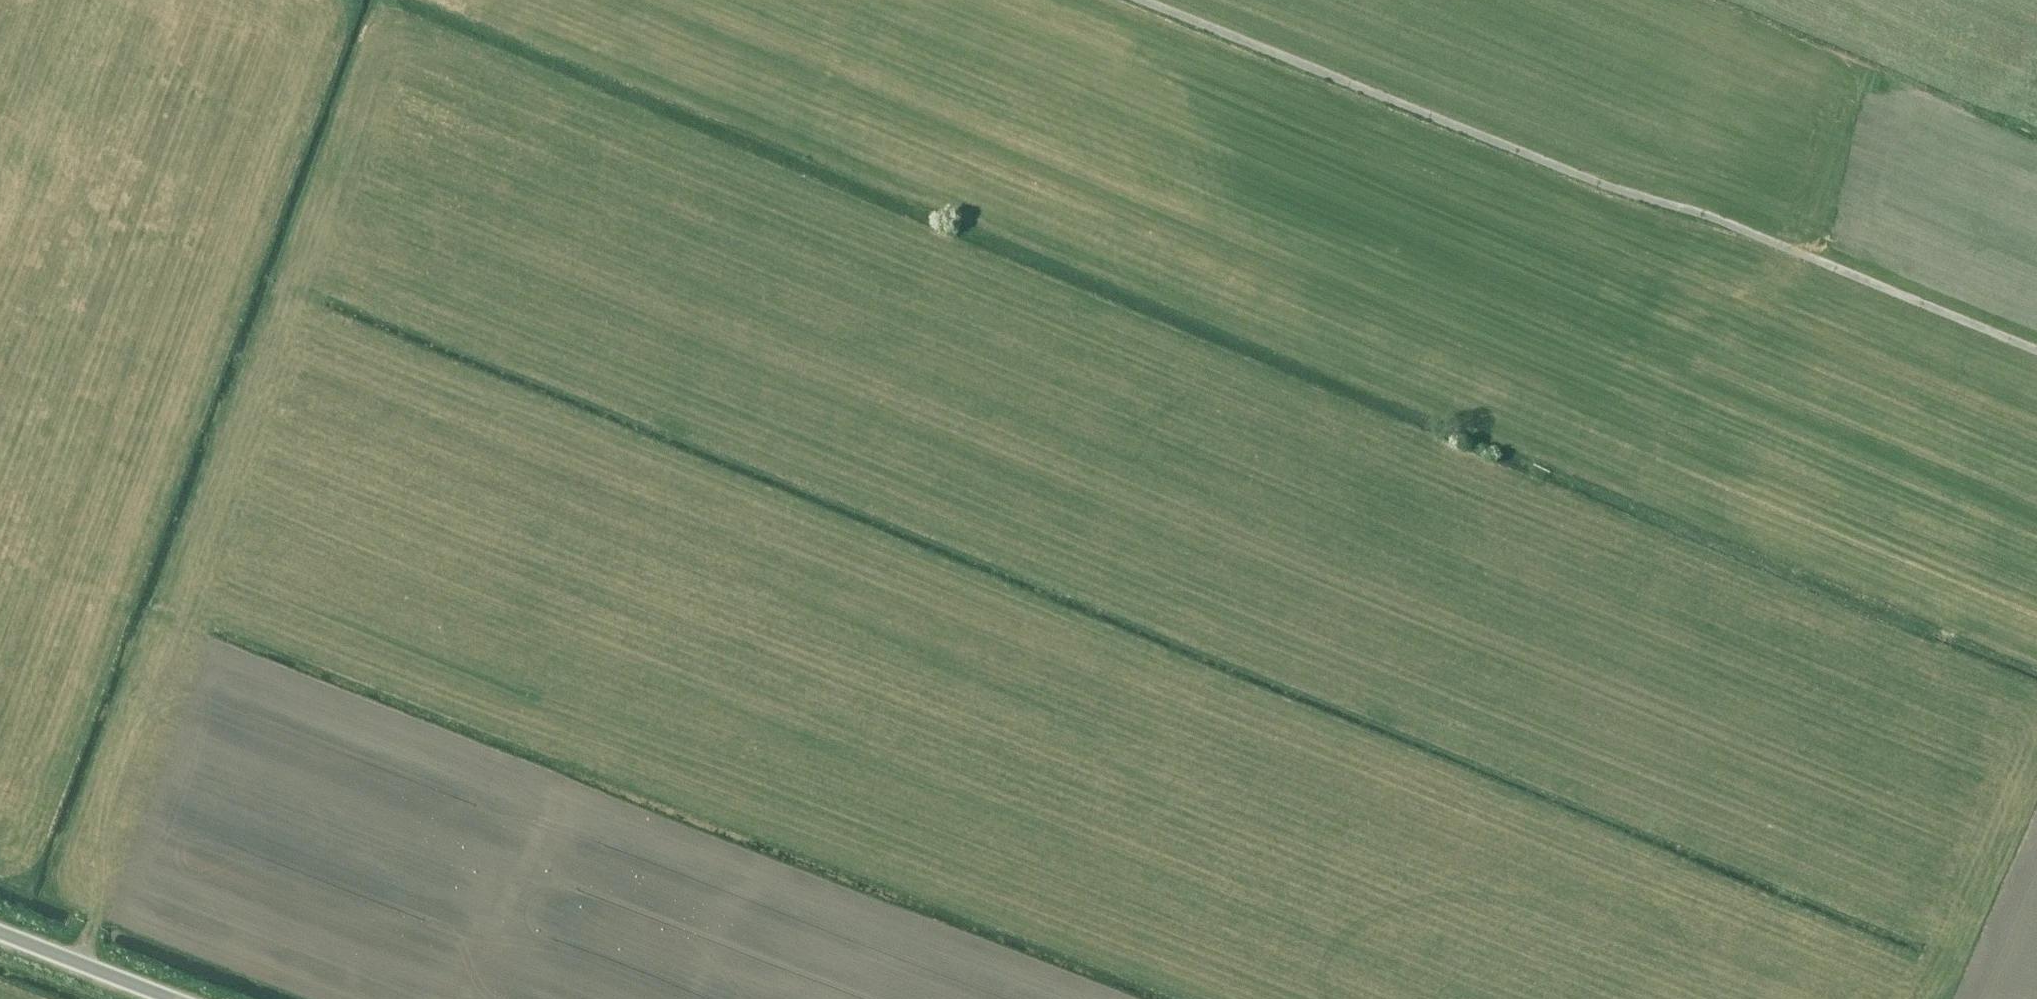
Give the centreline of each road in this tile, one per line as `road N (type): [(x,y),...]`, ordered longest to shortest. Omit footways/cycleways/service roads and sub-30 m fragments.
road 1 (unclassified): [(171,998),(0,933)]

